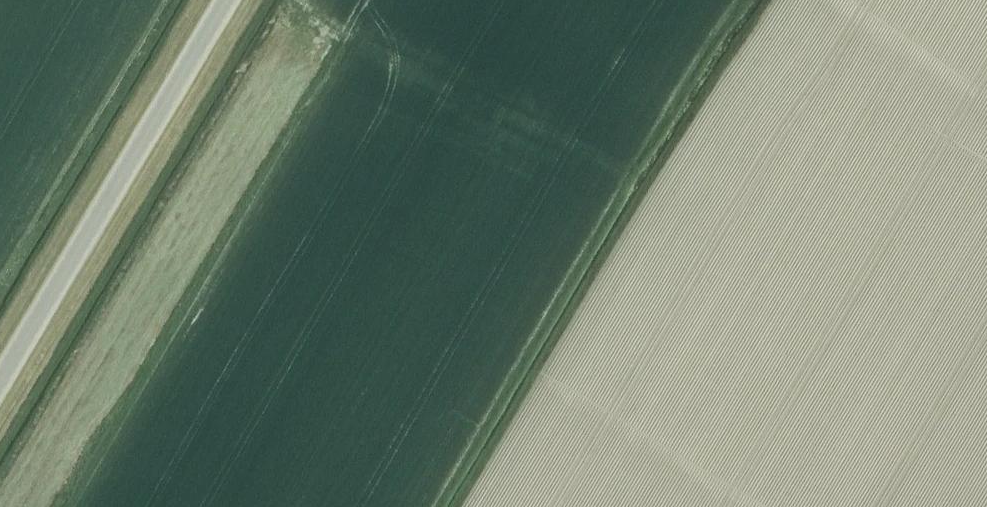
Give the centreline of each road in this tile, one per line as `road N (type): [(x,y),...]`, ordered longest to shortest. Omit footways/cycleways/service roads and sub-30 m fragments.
road 1 (tertiary): [(0,381),(228,0)]

